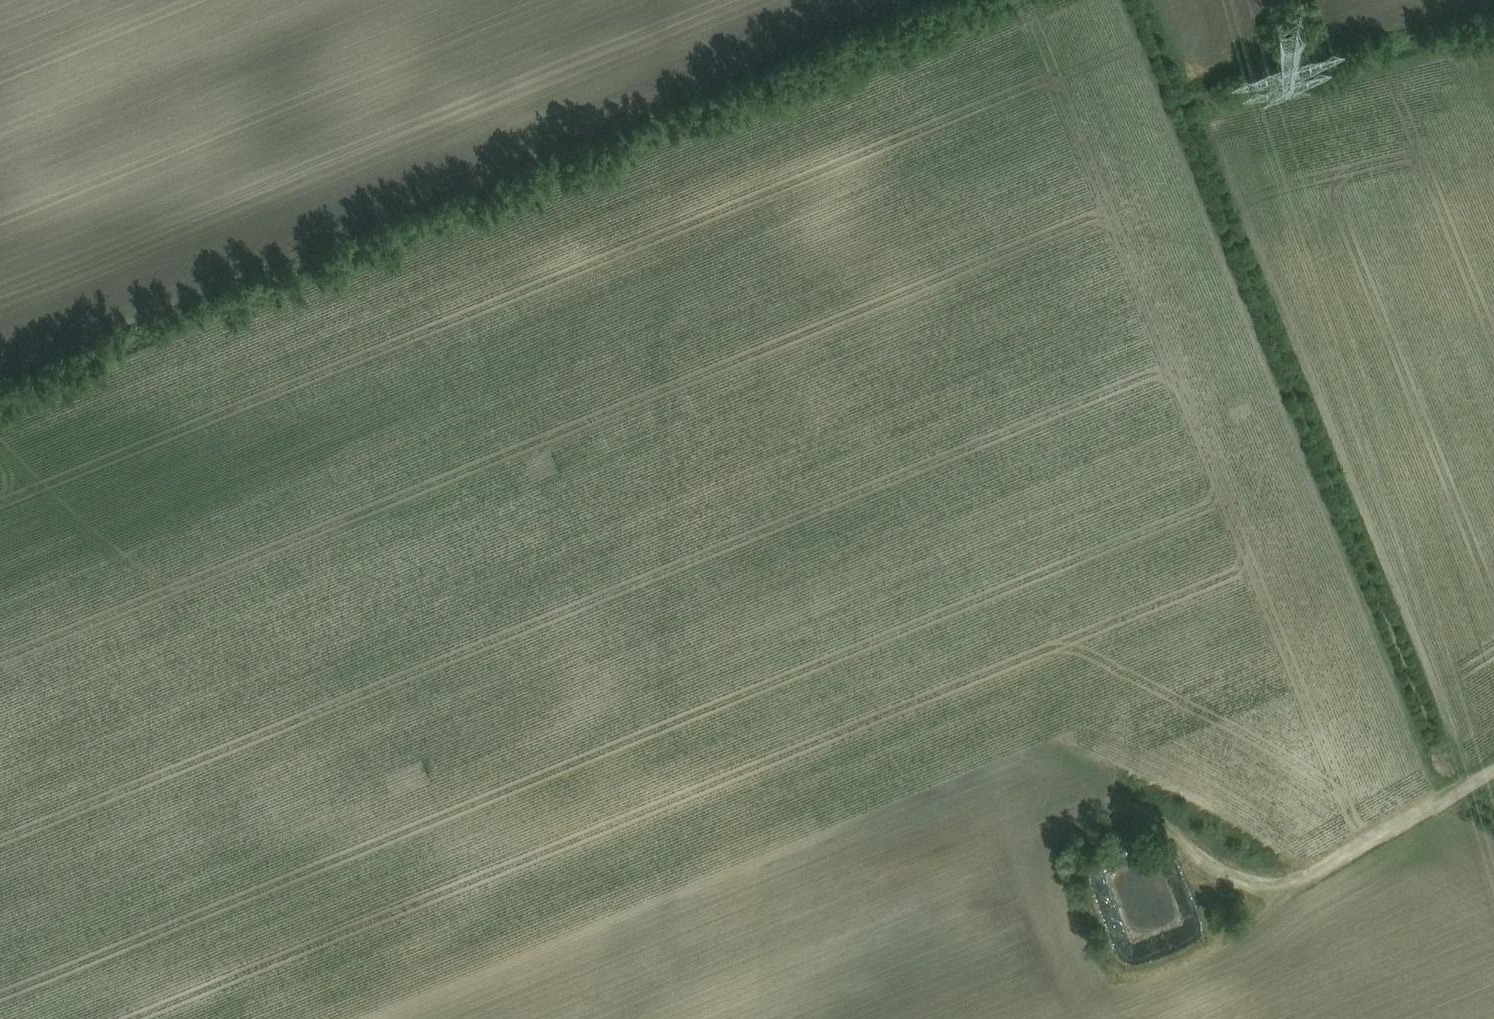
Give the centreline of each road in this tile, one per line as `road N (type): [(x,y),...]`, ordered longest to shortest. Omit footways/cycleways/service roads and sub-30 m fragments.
road 1 (track): [(1145,813),(1188,852),(1258,888),(1298,884),(1493,771)]

